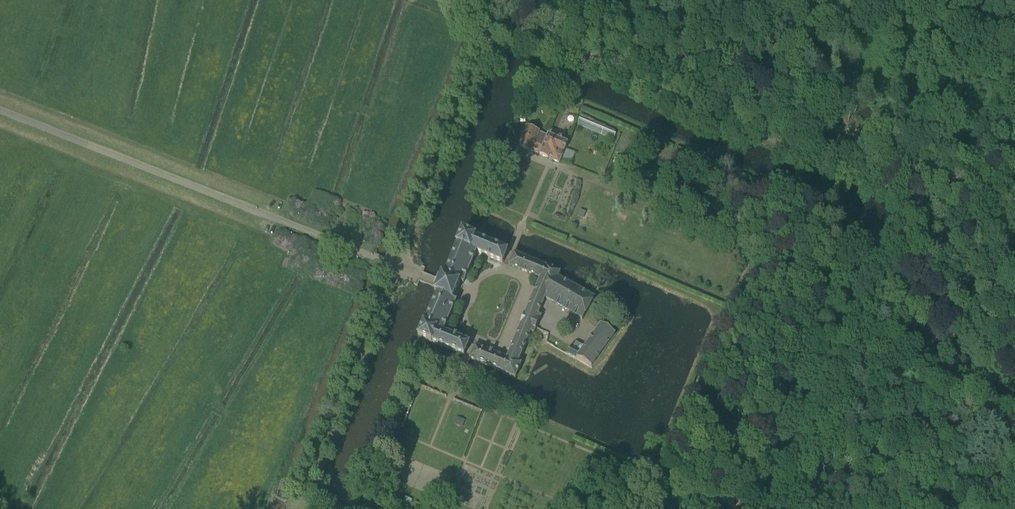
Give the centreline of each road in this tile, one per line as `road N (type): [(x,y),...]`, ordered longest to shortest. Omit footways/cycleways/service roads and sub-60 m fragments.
road 1 (unclassified): [(1014,242),(445,0)]
road 2 (unclassified): [(398,266),(0,111)]
road 3 (track): [(497,22),(398,266)]

